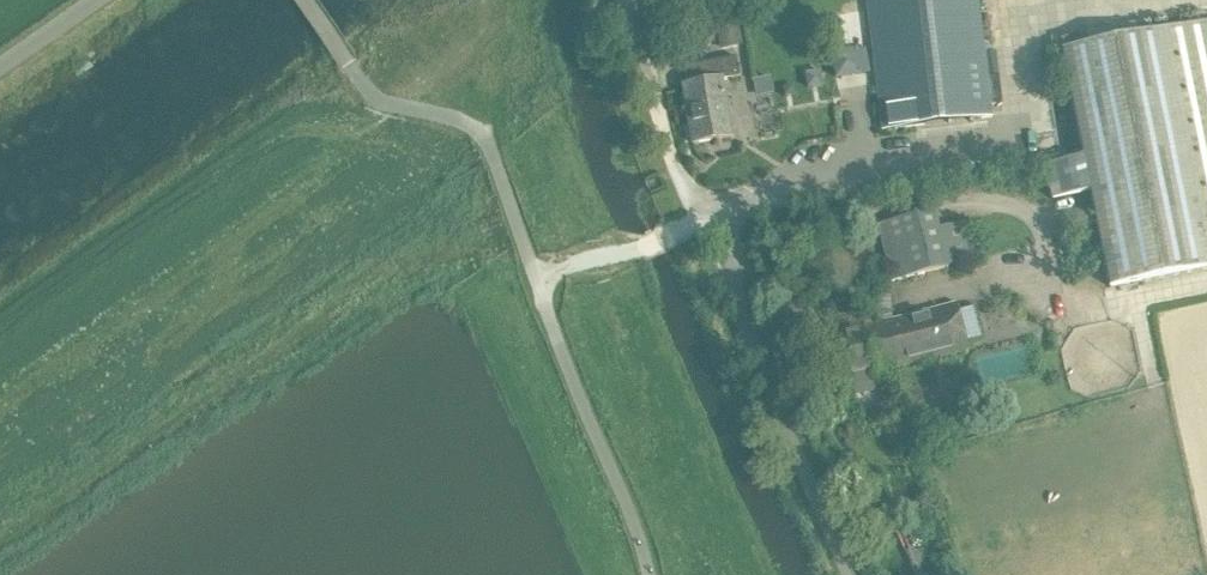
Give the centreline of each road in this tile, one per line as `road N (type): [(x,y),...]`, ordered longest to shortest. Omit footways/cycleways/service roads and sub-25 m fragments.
road 1 (residential): [(850,574),(669,152),(633,0)]
road 2 (track): [(536,278),(634,250),(698,222)]

